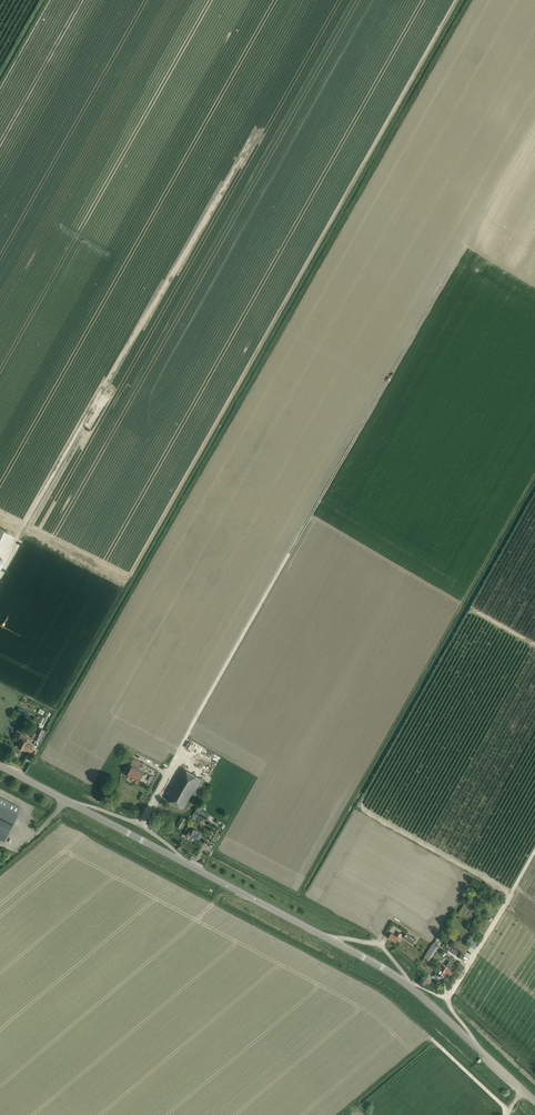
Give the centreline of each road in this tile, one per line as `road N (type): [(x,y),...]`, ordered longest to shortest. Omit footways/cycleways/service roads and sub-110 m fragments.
road 1 (secondary): [(534,1101),(386,971),(0,766)]

